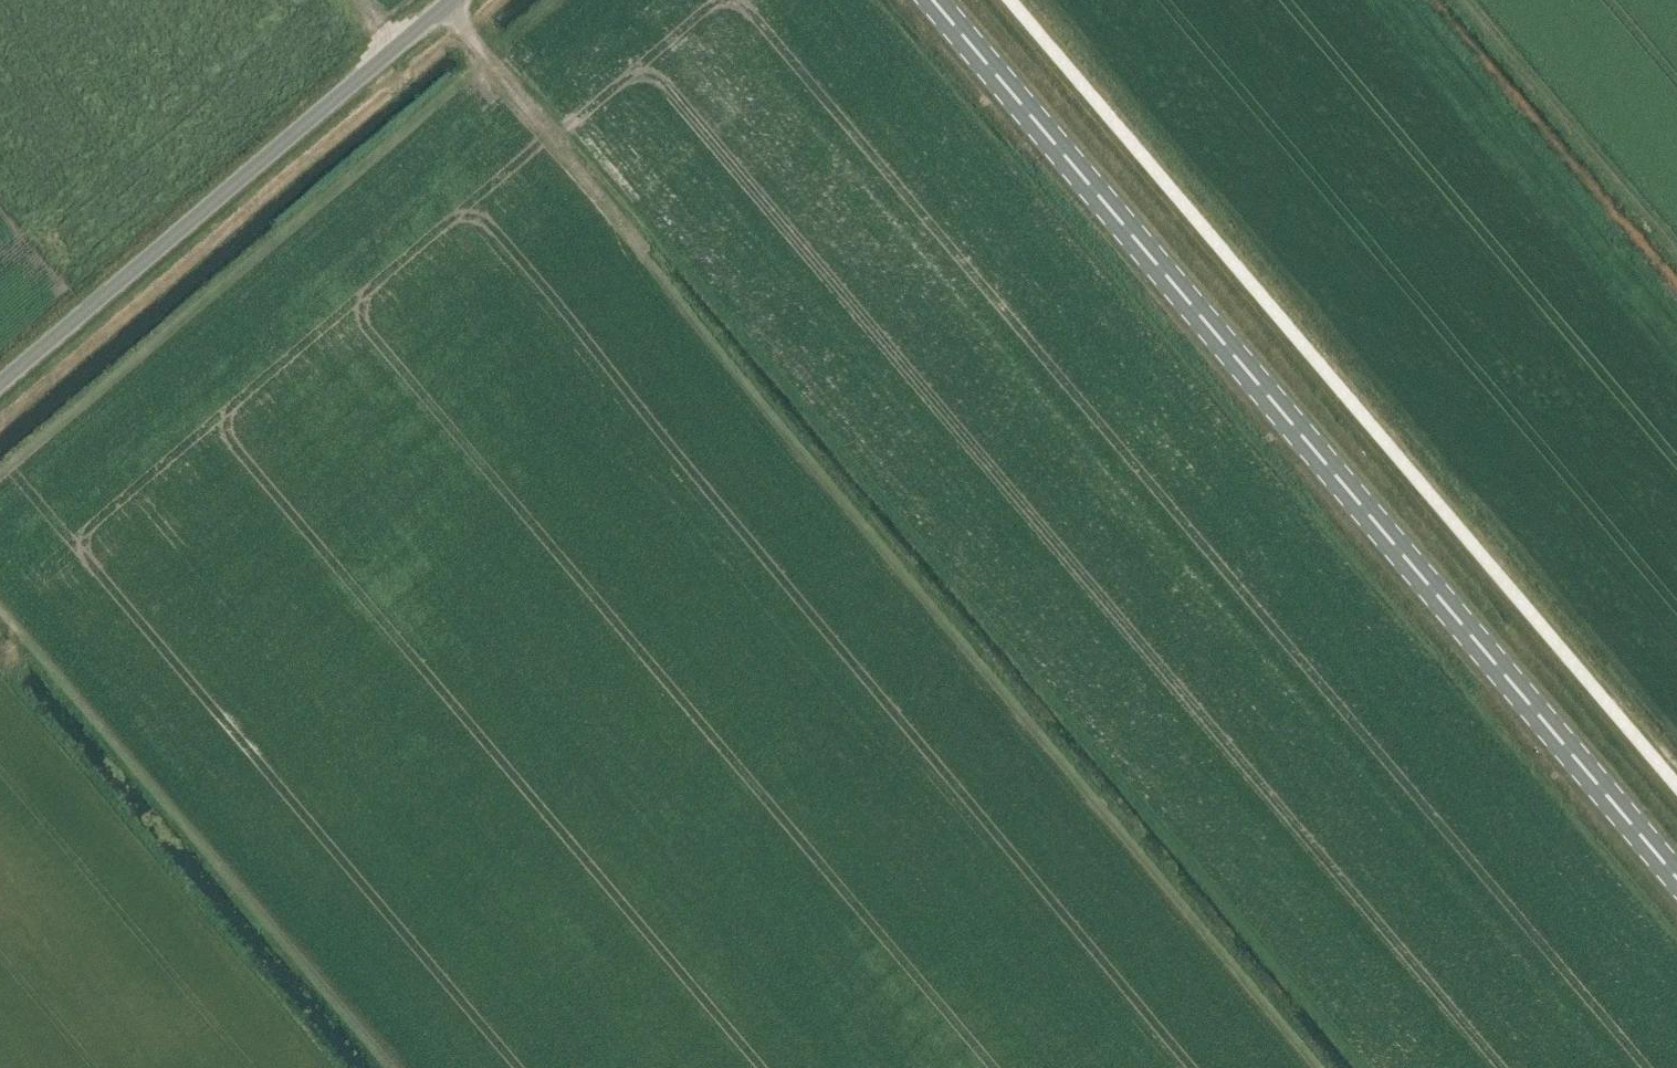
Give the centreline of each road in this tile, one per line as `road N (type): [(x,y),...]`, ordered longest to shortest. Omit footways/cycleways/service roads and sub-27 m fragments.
road 1 (primary): [(1676,880),(933,0)]
road 2 (unclassified): [(0,381),(449,0)]

